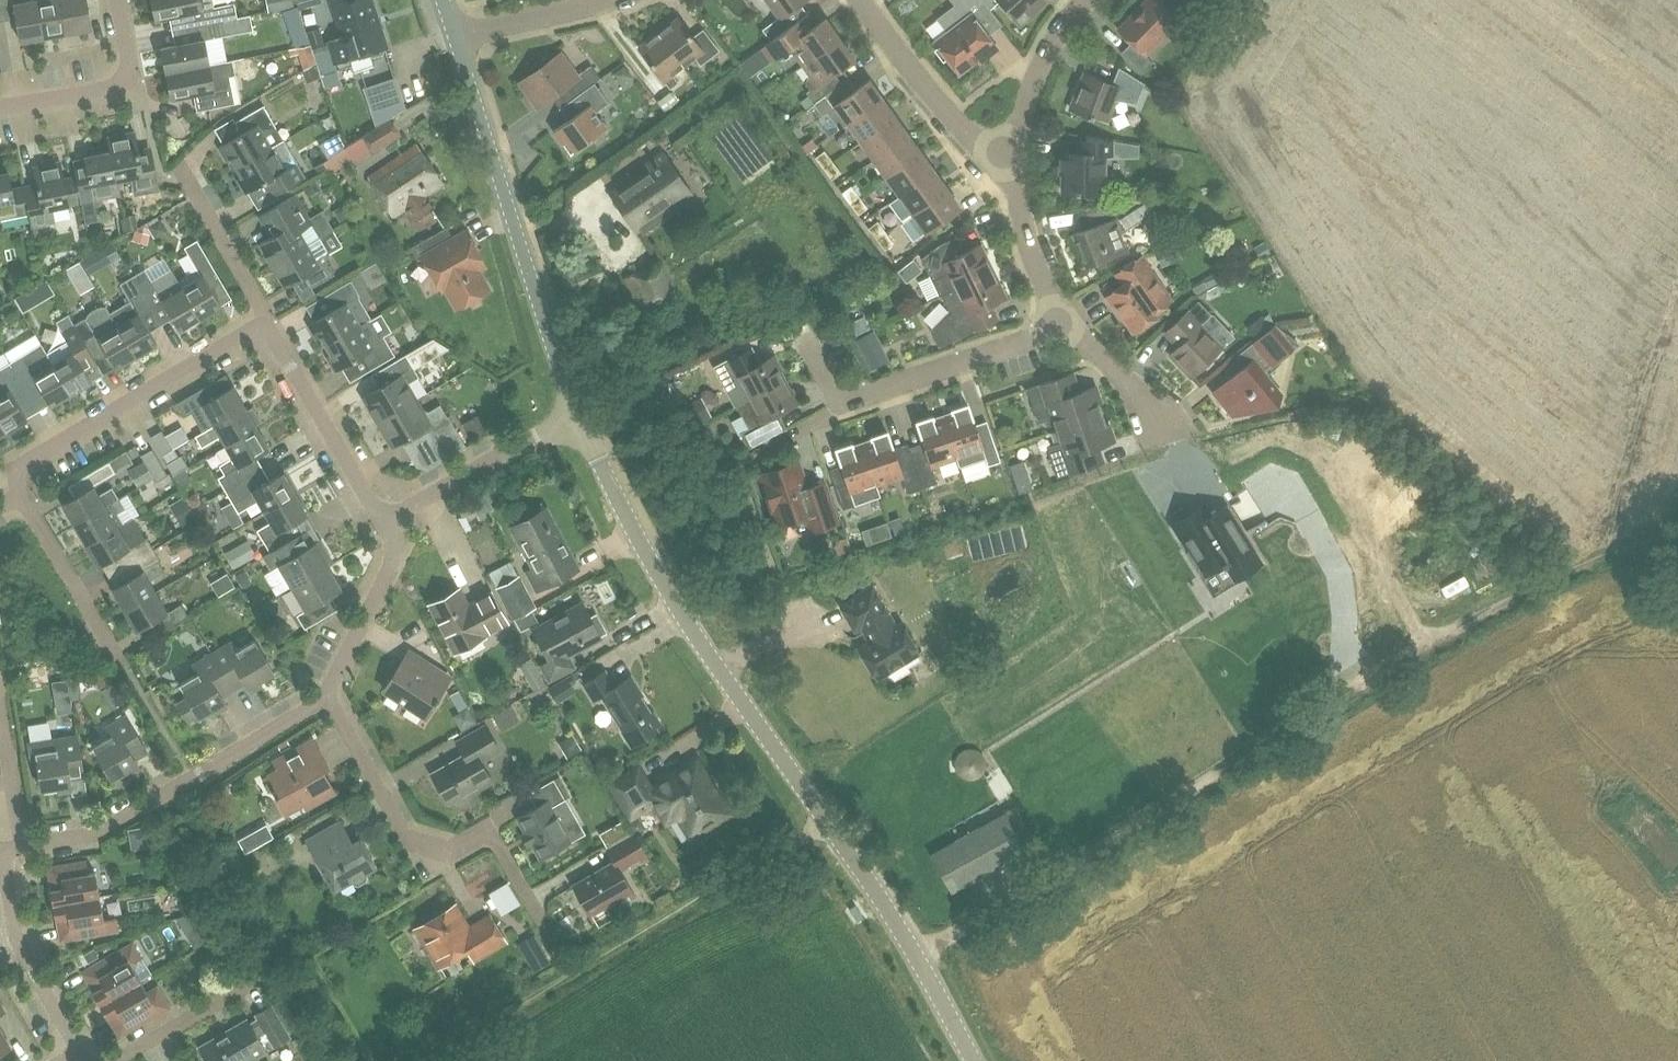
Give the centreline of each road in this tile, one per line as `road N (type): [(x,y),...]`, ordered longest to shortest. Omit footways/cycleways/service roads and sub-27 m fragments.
road 1 (track): [(907,953),(1247,752),(1411,643),(1556,568),(1677,527)]
road 2 (residential): [(830,825),(677,607),(577,423)]
road 3 (residential): [(577,423),(478,134),(456,37)]
road 4 (residential): [(0,851),(97,834),(330,692)]
road 5 (residential): [(528,898),(491,850),(444,860),(410,846),(330,692)]
road 6 (residential): [(21,499),(19,475),(32,453),(260,332)]
road 7 (unclassified): [(974,1060),(830,825)]
road 8 (residential): [(829,420),(1070,330)]
road 9 (residential): [(394,515),(339,467),(260,332)]
road 10 (residential): [(1016,155),(955,130),(861,0)]
road 11 (residential): [(0,109),(113,92),(127,83),(117,0)]
road 12 (residential): [(394,515),(411,495),(577,423)]
road 13 (residential): [(65,1060),(14,964),(0,882)]
road 14 (residential): [(330,692),(394,515)]
road 15 (residential): [(1070,330),(1055,316),(1024,233),(1016,155)]
road 16 (residential): [(260,332),(174,177)]
road 17 (track): [(679,910),(830,825)]
road 18 (residential): [(1016,155),(1039,74),(1086,0)]
road 19 (residential): [(456,37),(620,0)]
road 20 (residential): [(106,640),(21,499)]
road 21 (residential): [(103,1060),(233,1000)]

